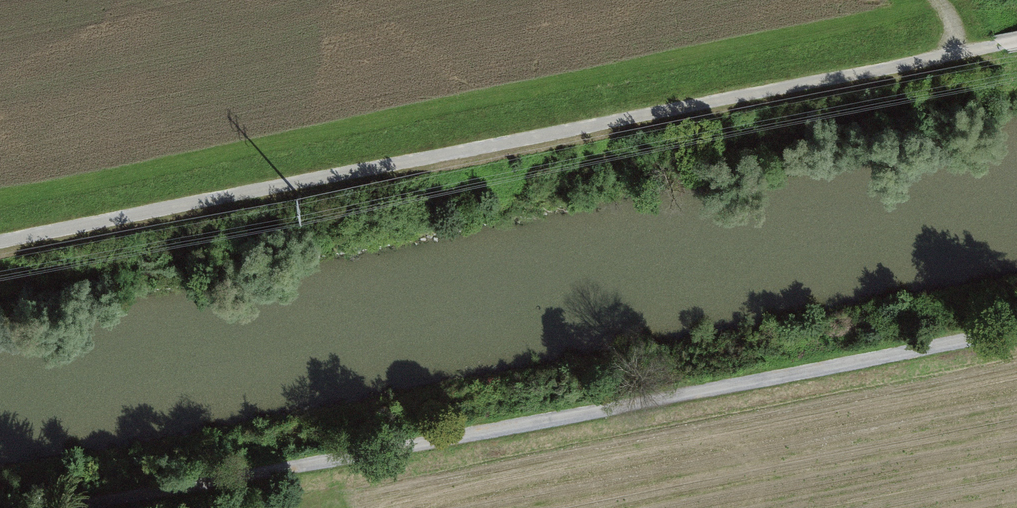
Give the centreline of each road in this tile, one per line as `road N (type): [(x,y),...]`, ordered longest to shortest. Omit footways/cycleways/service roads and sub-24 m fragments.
road 1 (track): [(0,240),(1016,42)]
road 2 (track): [(1016,330),(65,507)]

